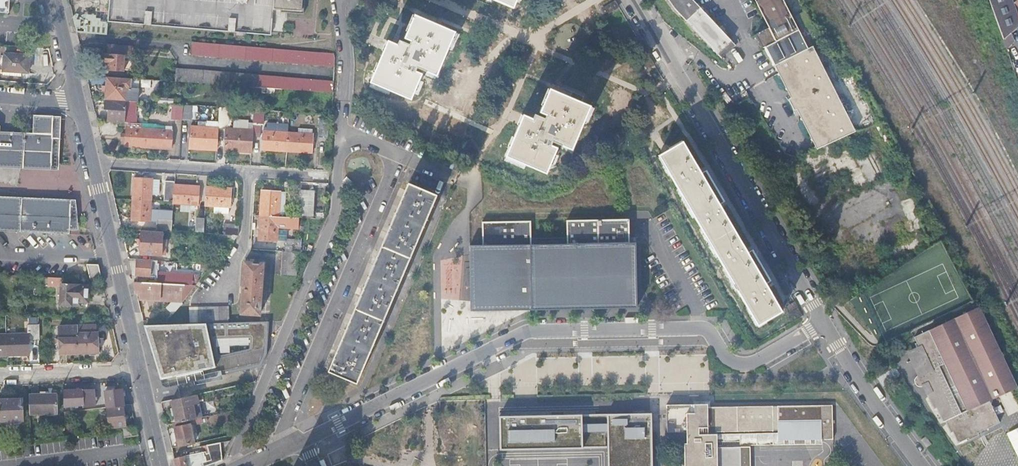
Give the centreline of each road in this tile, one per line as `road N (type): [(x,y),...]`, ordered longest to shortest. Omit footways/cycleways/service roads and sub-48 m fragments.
road 1 (residential): [(303,439),(531,332),(705,329),(729,361),(746,366),(825,323)]
road 2 (residential): [(631,0),(825,323)]
road 3 (residential): [(228,465),(331,214),(339,132)]
road 4 (residential): [(274,452),(401,157)]
road 5 (residential): [(94,164),(320,176)]
road 6 (tertiary): [(140,372),(94,164)]
road 7 (residential): [(825,323),(924,465)]
road 8 (residential): [(0,376),(140,372)]
road 9 (residential): [(339,132),(344,54),(336,0)]

